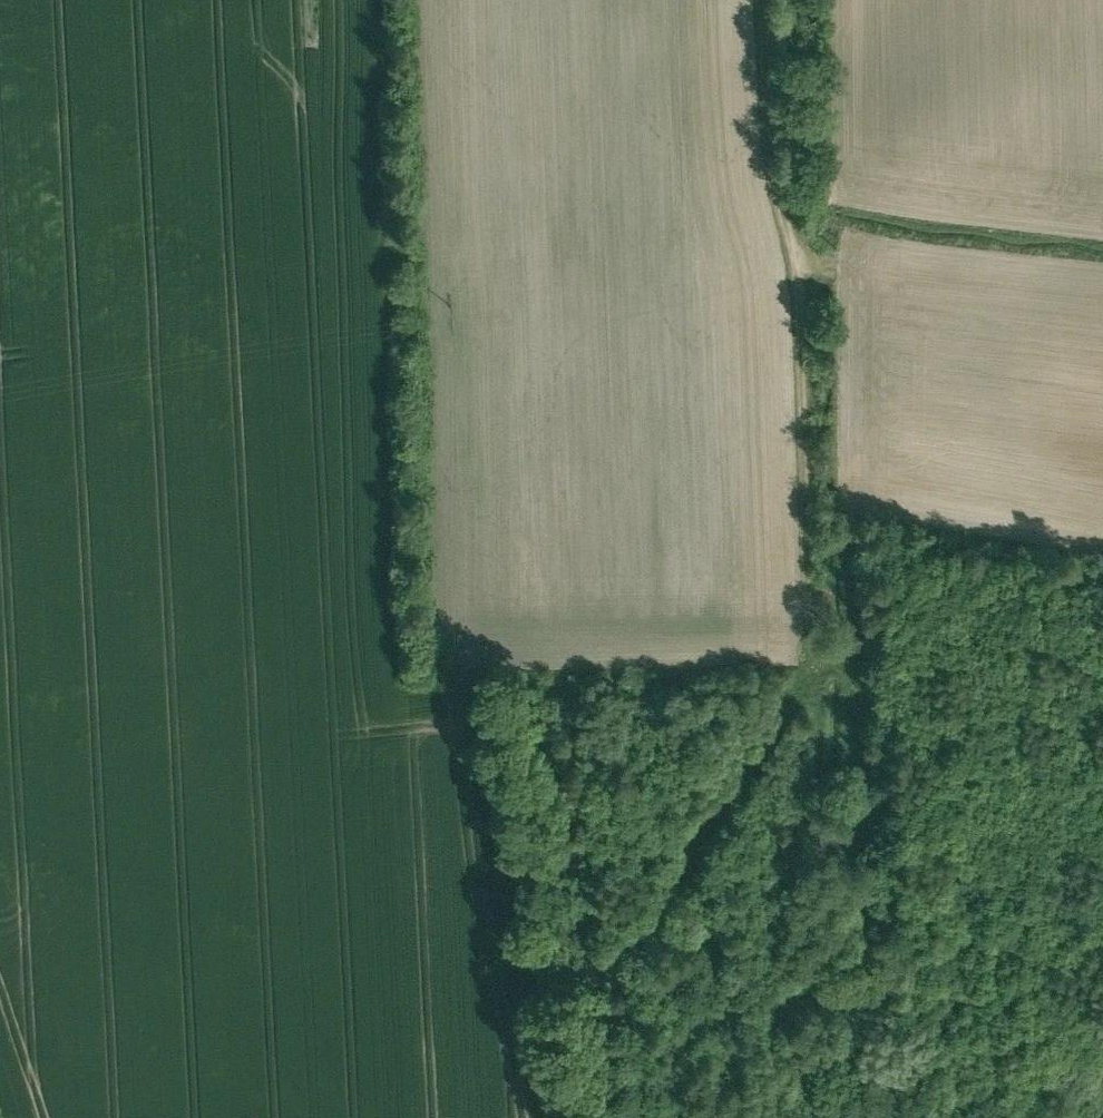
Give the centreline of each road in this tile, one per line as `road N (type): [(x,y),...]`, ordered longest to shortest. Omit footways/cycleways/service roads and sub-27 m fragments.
road 1 (track): [(765,0),(774,179),(799,265),(808,590)]

